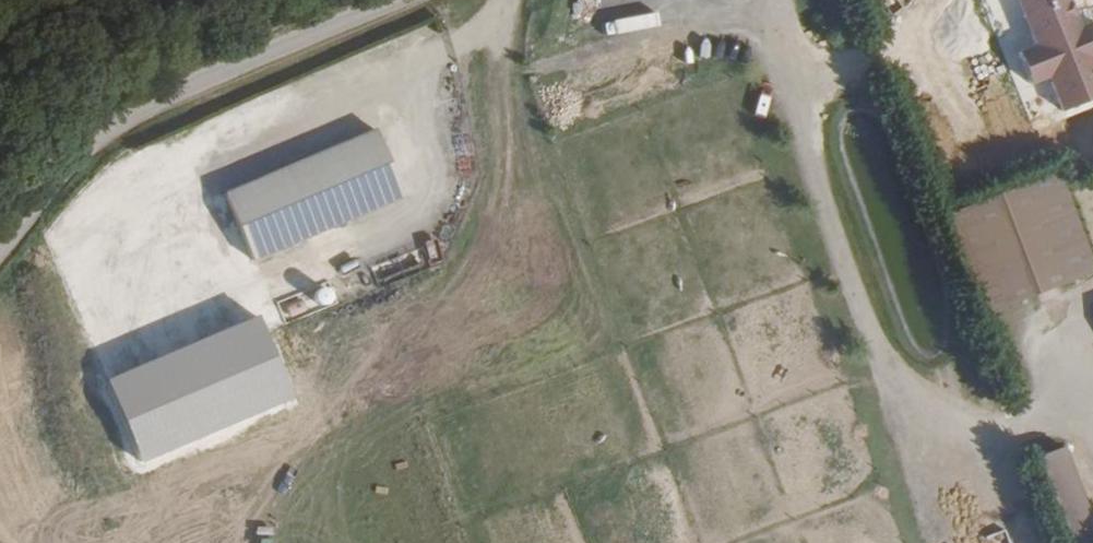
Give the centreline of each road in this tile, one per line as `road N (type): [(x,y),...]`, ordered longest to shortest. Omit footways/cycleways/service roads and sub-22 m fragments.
road 1 (unclassified): [(405,0),(102,137),(0,259)]

